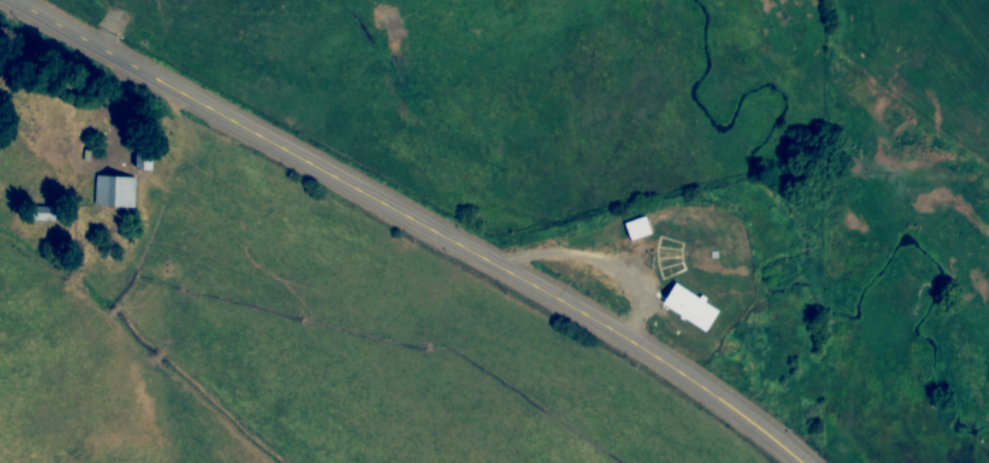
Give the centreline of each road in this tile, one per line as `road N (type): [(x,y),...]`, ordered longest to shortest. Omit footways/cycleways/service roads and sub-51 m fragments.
road 1 (secondary): [(800,462),(723,402),(597,324),(8,0)]

